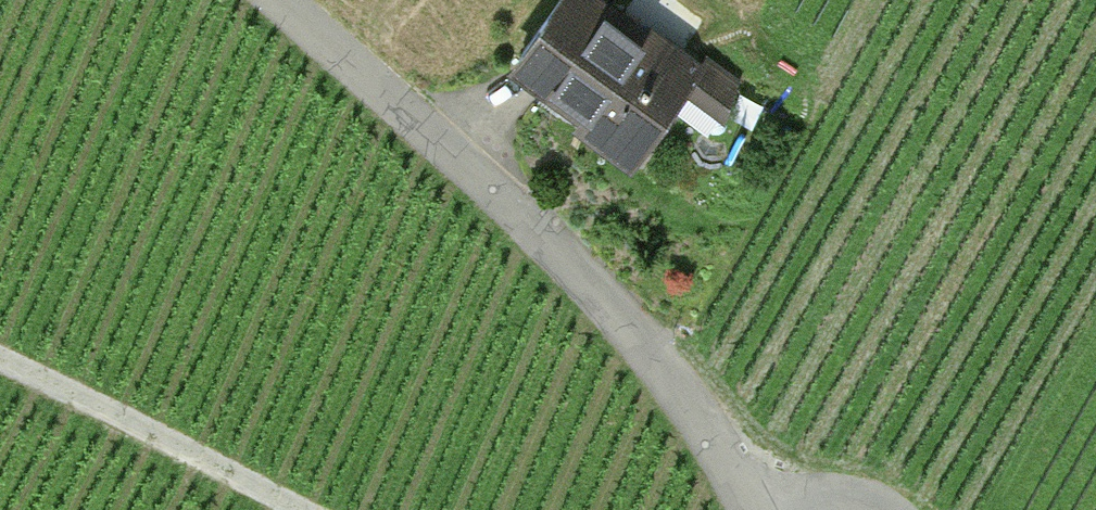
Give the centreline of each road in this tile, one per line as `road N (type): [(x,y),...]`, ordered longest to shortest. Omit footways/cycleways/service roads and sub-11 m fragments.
road 1 (residential): [(759,509),(666,369),(454,152),(285,0)]
road 2 (track): [(0,370),(298,509)]

